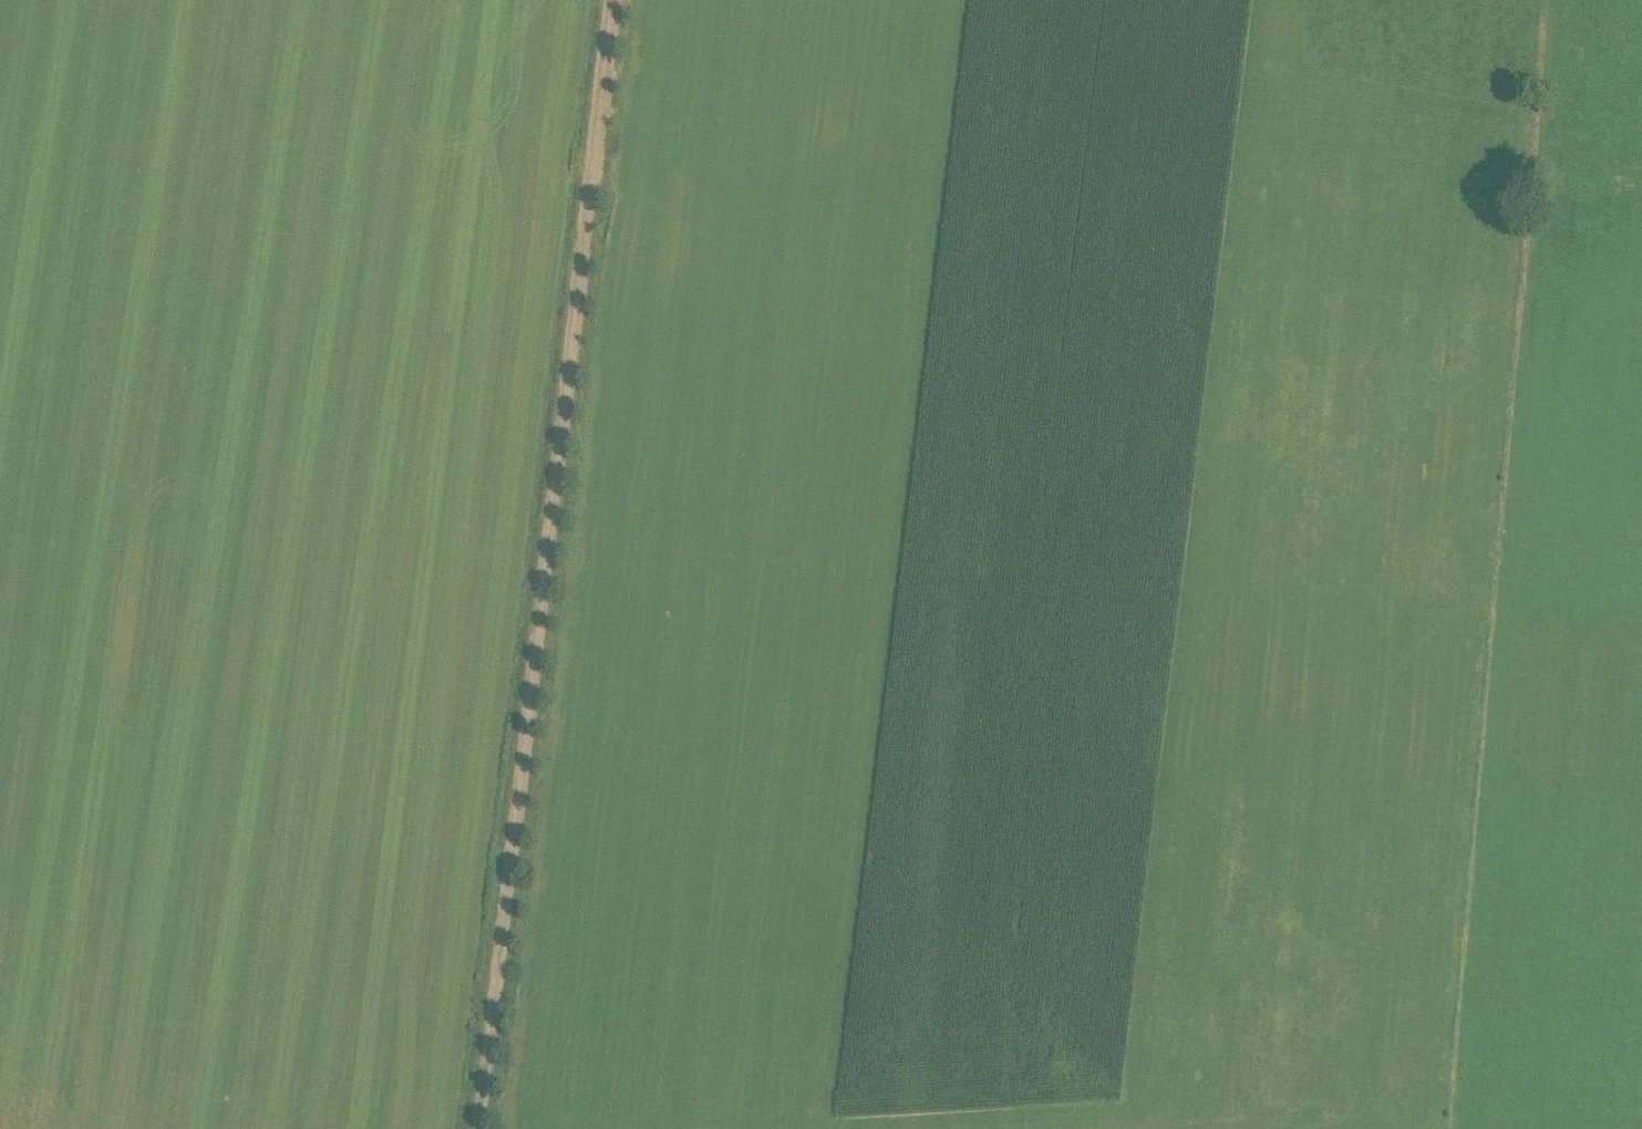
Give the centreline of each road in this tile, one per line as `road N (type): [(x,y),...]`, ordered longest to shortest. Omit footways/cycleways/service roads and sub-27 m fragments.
road 1 (track): [(483,1128),(615,0)]

